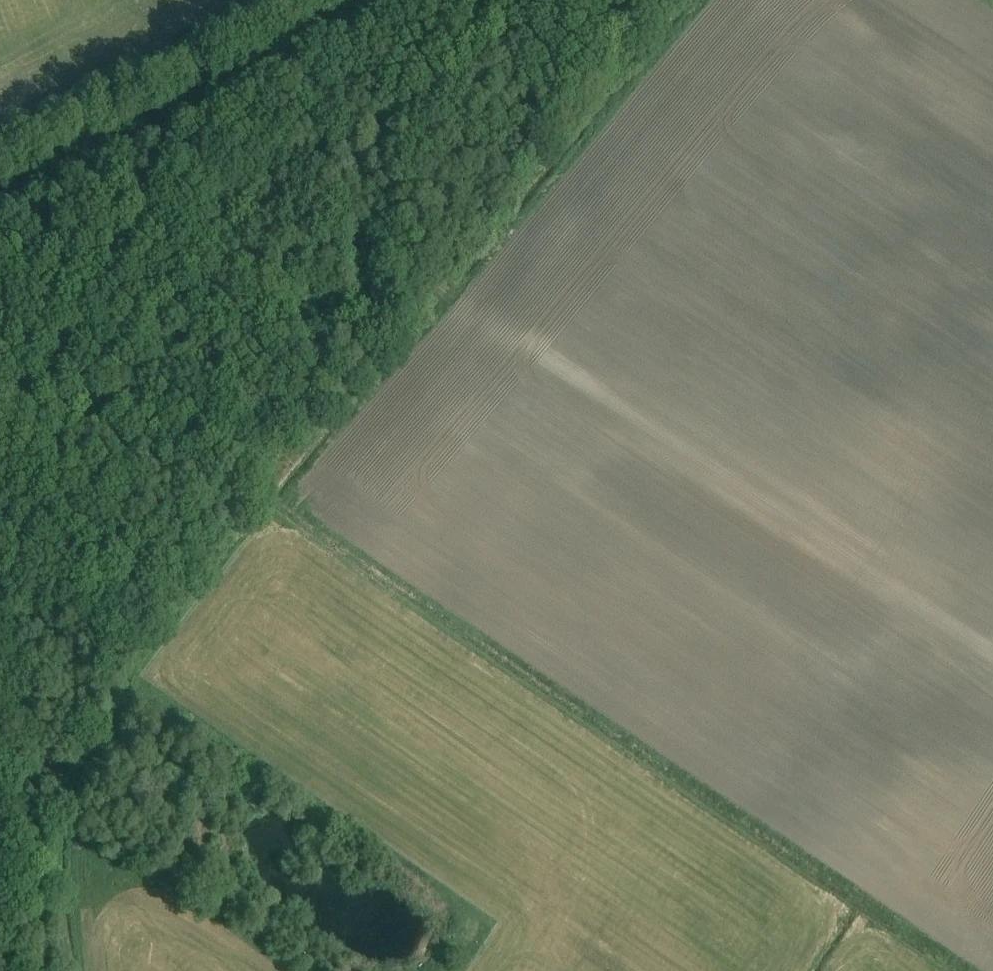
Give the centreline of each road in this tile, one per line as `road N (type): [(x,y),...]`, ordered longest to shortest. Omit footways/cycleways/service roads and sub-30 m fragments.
road 1 (track): [(414,0),(0,215)]

